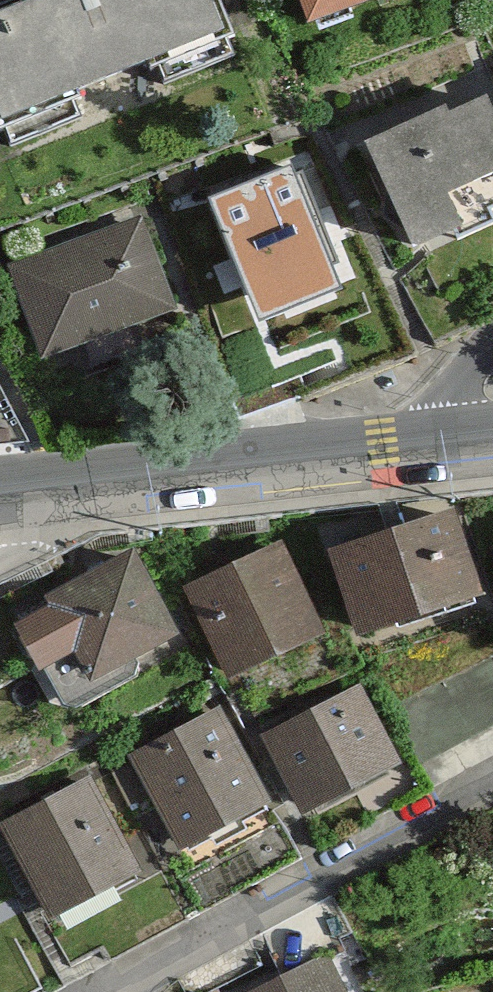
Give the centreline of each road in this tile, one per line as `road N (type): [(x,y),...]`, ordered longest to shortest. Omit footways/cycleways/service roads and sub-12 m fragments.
road 1 (residential): [(122,991),(492,799)]
road 2 (tertiary): [(113,477),(434,442)]
road 3 (residential): [(0,570),(84,516),(113,477)]

